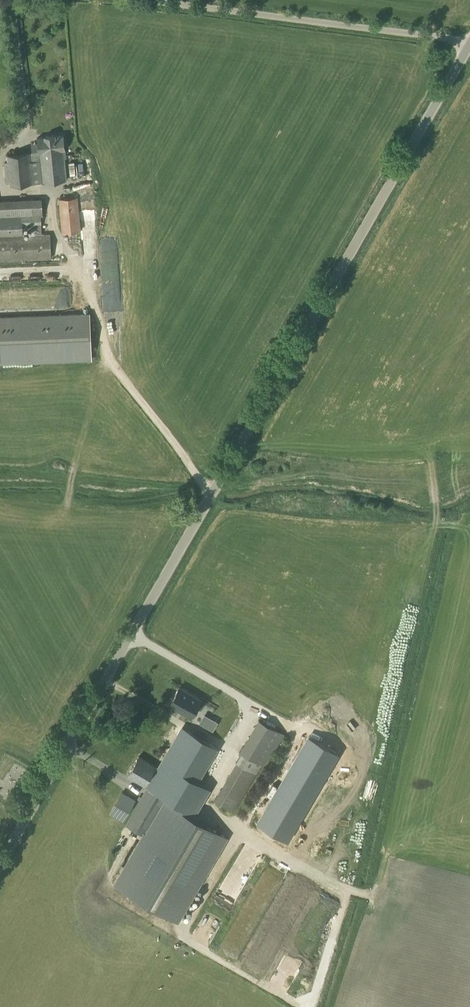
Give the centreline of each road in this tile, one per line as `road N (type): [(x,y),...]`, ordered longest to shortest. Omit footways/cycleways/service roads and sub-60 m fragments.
road 1 (tertiary): [(0,862),(468,45)]
road 2 (unclassified): [(468,45),(135,0)]

